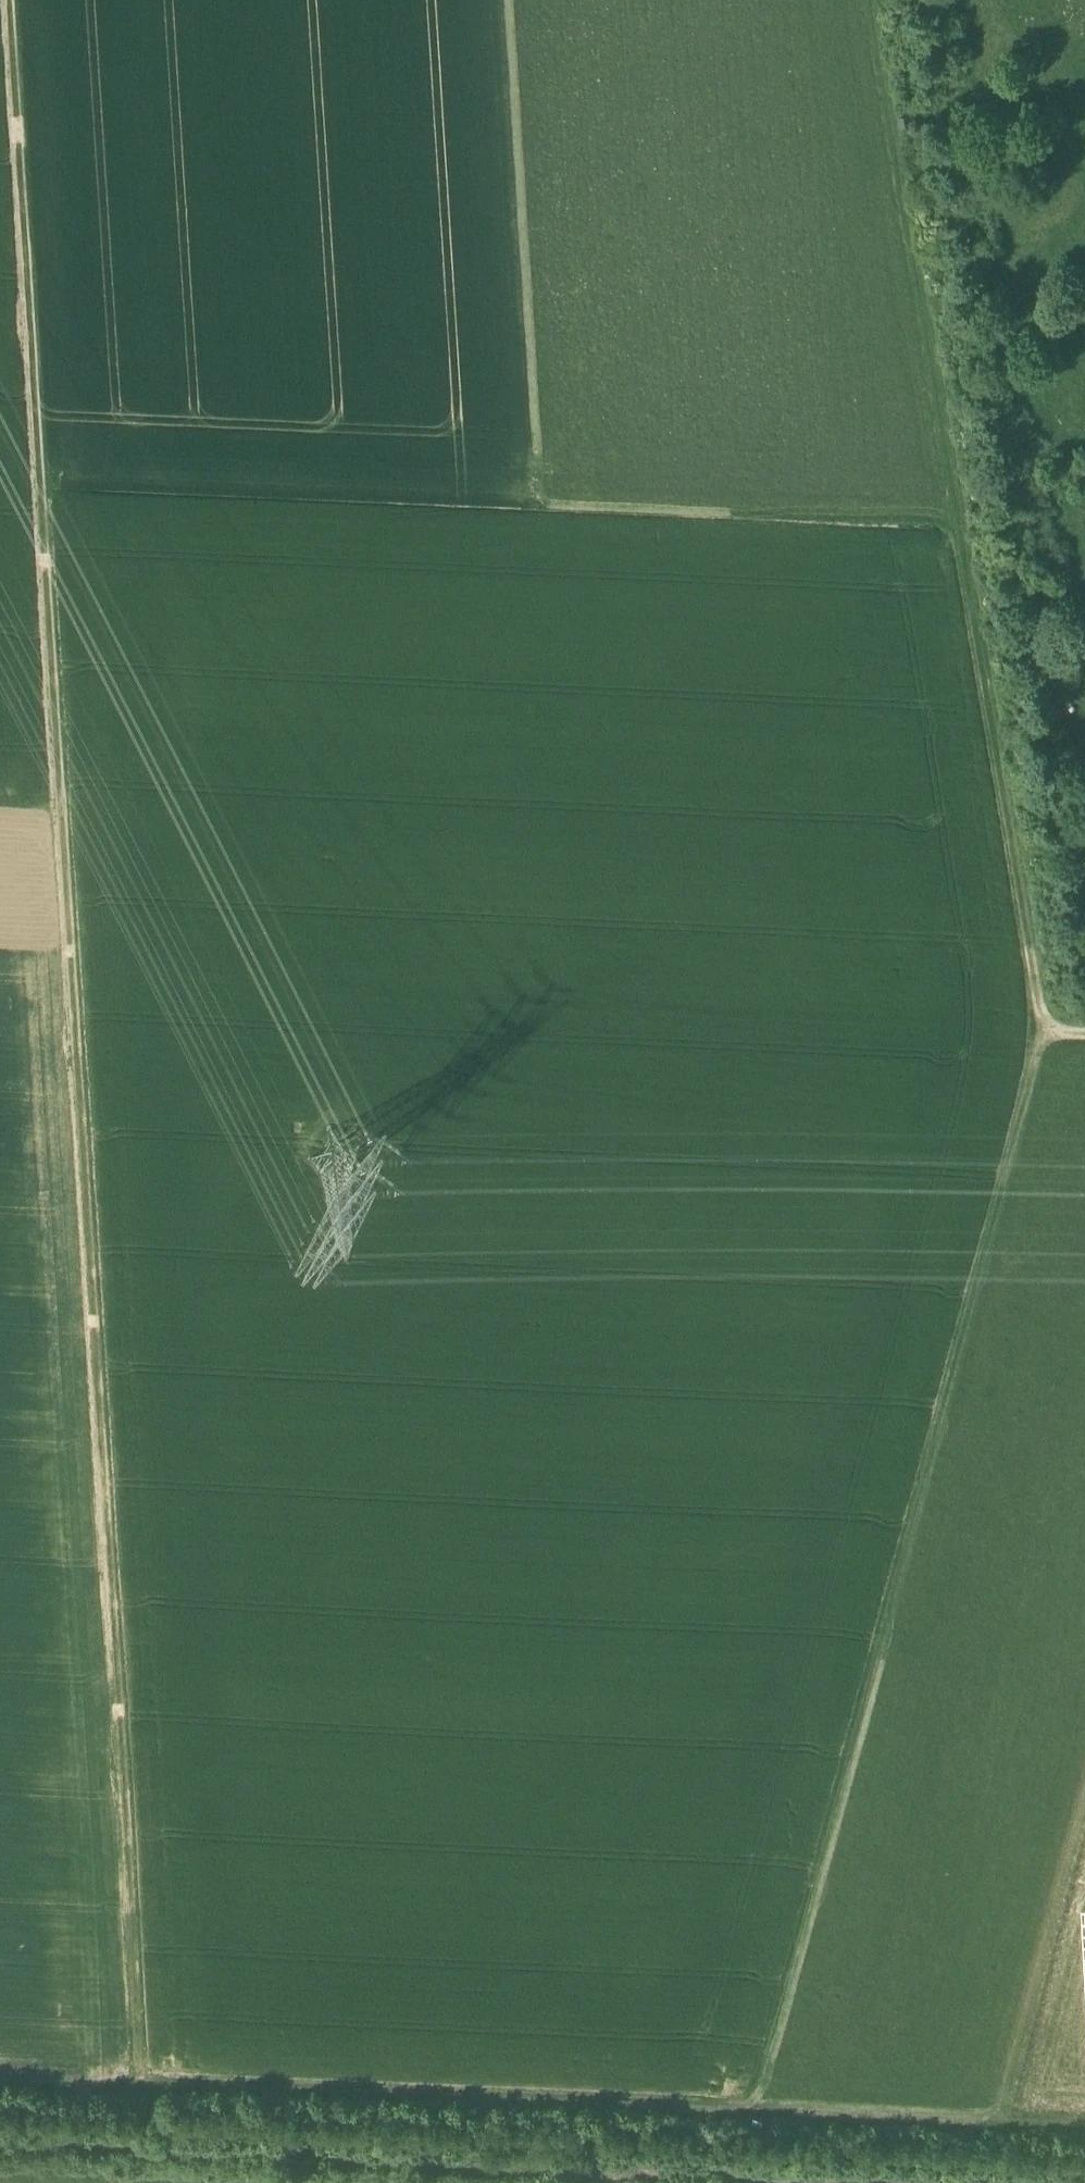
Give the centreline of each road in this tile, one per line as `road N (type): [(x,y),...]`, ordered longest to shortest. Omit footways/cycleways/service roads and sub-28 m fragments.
road 1 (track): [(9,0),(141,2073),(758,2106),(1044,1032)]
road 2 (track): [(868,0),(1044,1032)]

